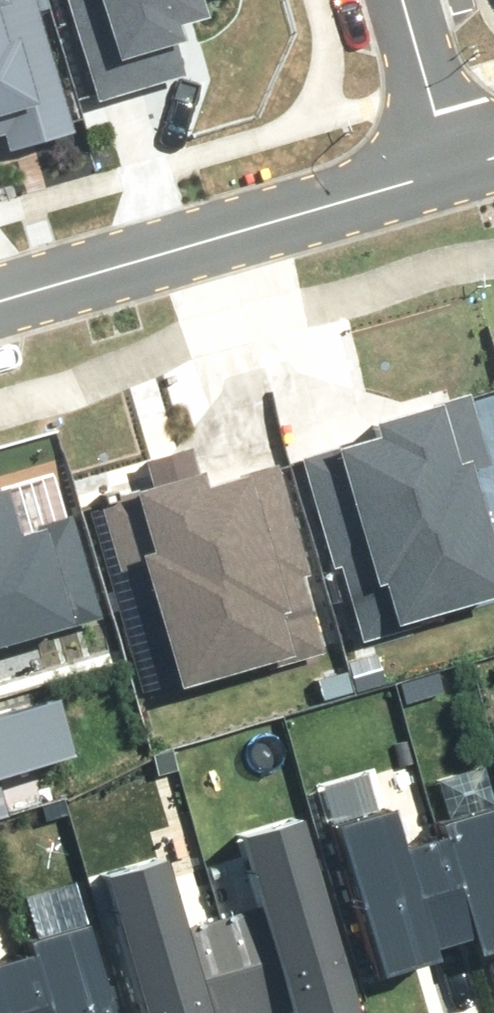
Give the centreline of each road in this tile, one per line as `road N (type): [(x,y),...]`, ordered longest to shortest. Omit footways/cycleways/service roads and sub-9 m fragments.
road 1 (residential): [(0,290),(463,158)]
road 2 (residential): [(413,0),(463,158)]

